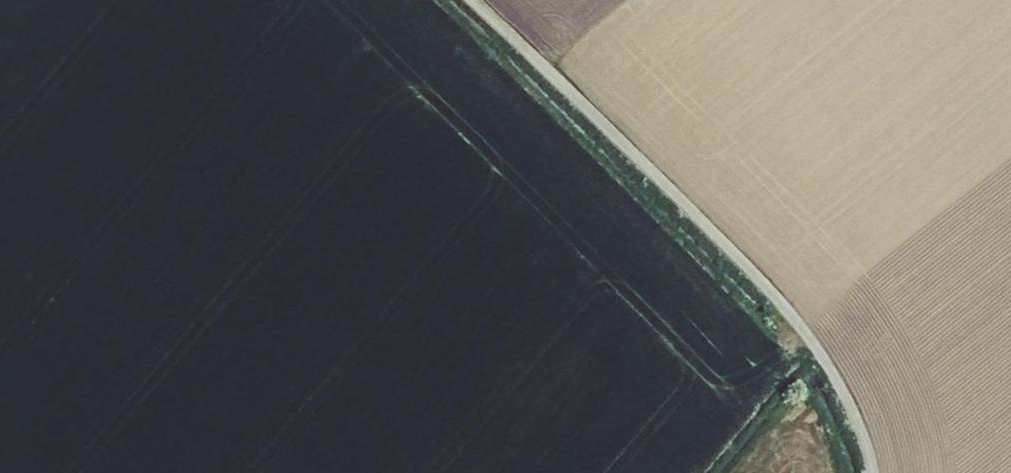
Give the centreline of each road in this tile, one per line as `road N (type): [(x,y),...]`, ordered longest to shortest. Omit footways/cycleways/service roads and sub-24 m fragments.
road 1 (track): [(472,0),(798,323),(847,400),(873,472)]

